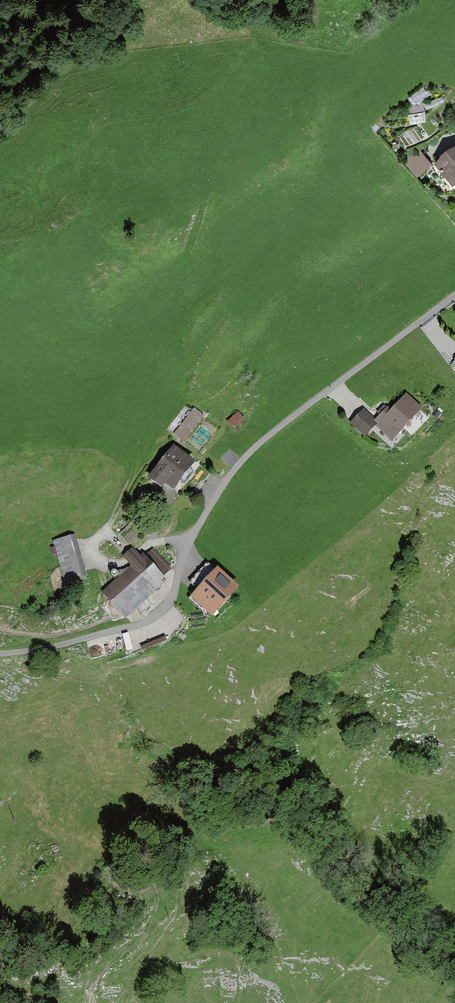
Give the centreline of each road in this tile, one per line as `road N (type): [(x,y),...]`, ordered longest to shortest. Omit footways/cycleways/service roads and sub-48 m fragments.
road 1 (unclassified): [(454,296),(241,461),(186,549),(174,598),(152,620),(0,654)]

